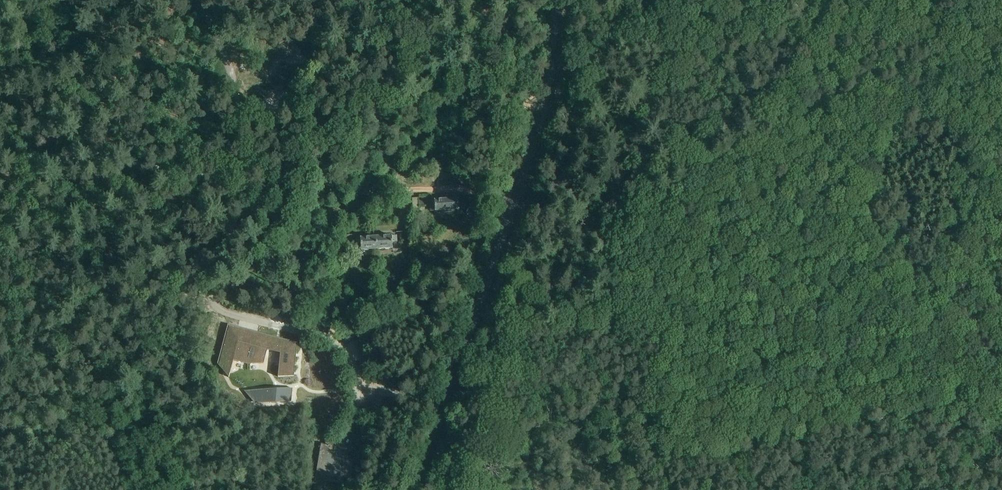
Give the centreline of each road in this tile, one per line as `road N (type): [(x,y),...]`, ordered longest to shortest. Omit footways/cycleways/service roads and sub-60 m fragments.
road 1 (tertiary): [(416,489),(536,135),(555,0)]

